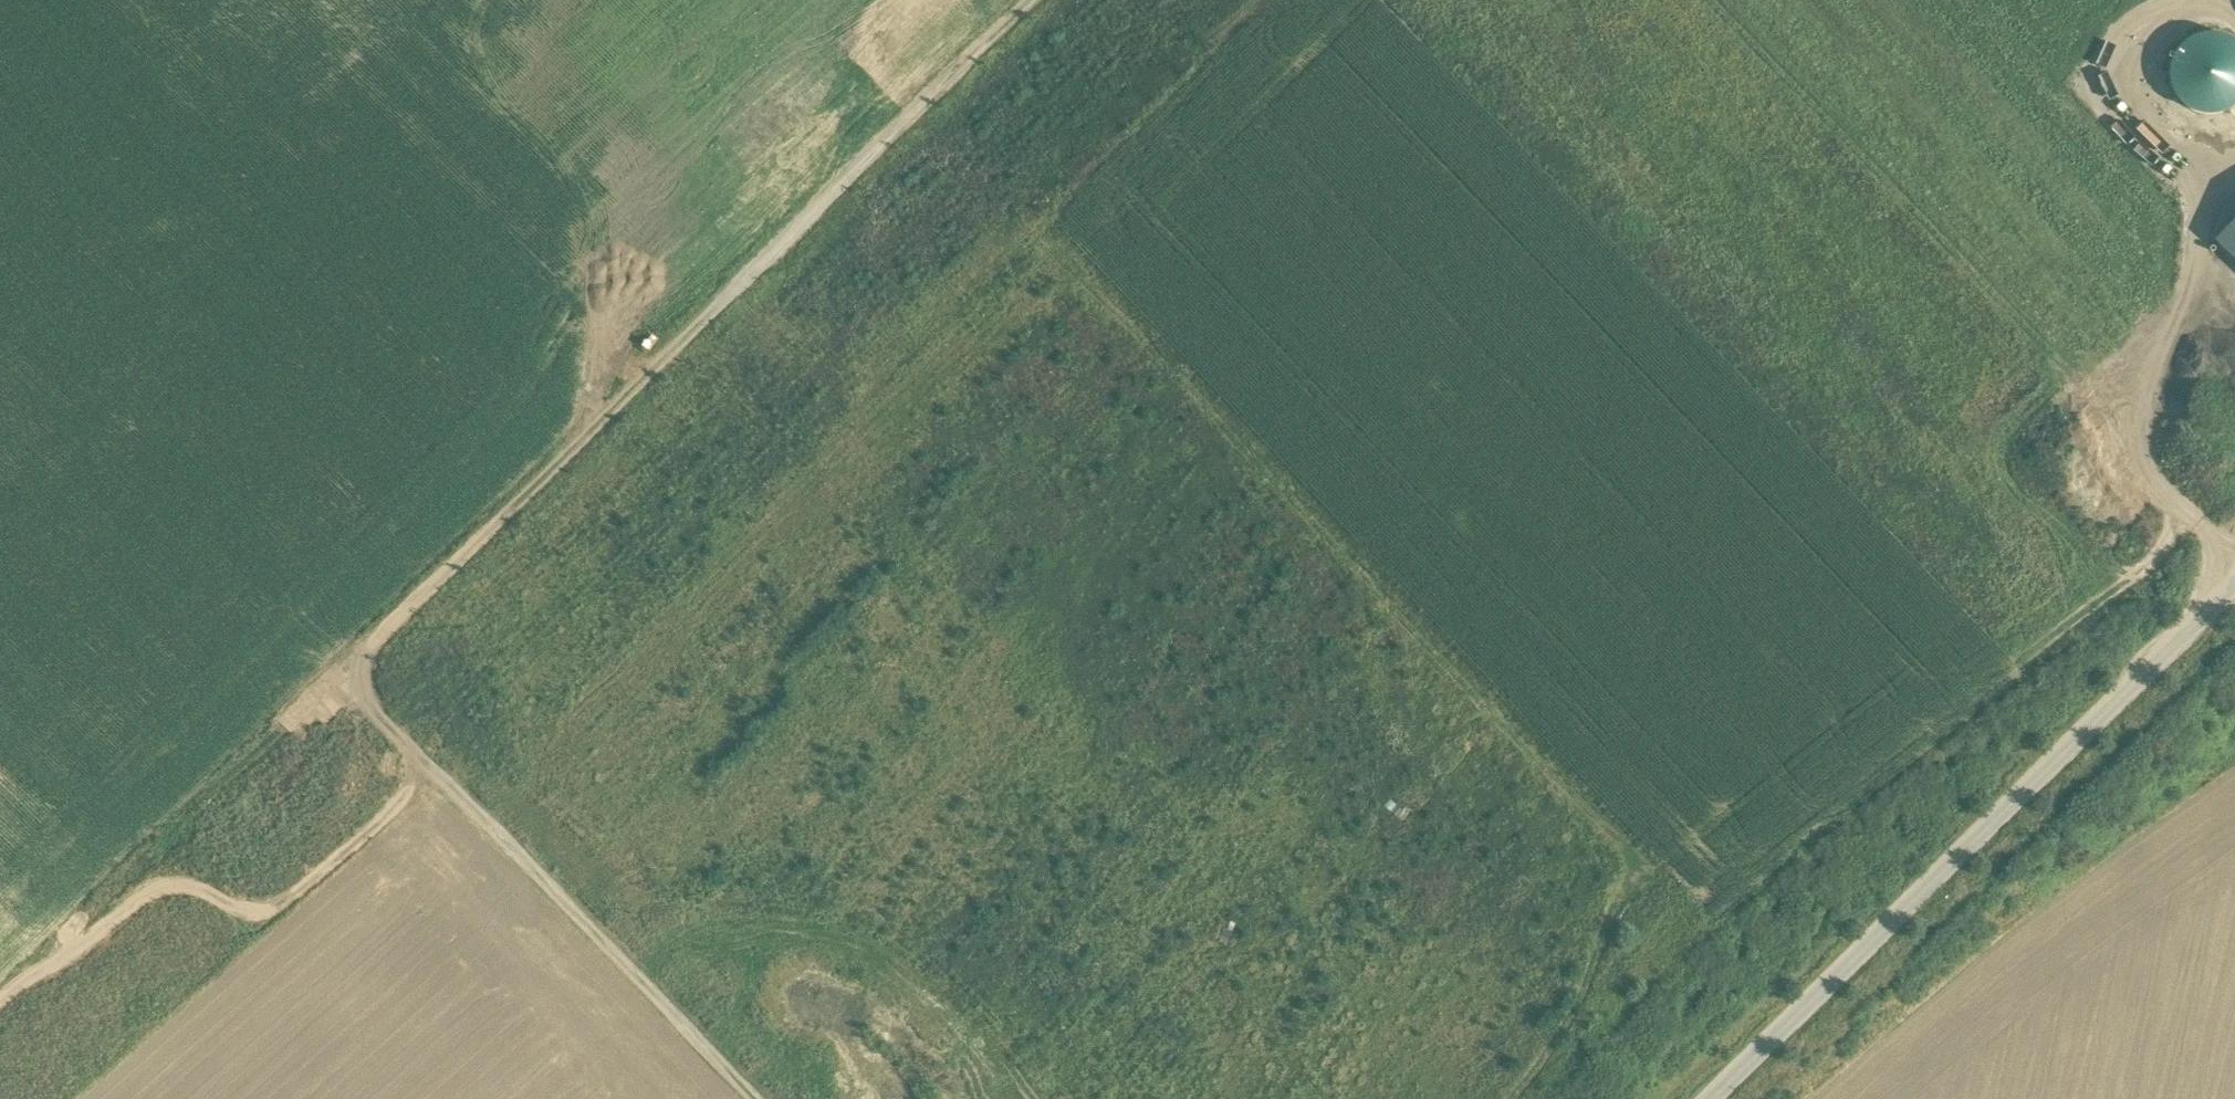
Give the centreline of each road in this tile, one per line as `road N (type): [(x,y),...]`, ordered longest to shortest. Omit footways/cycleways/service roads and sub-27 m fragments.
road 1 (track): [(2234,593),(1724,1098)]

